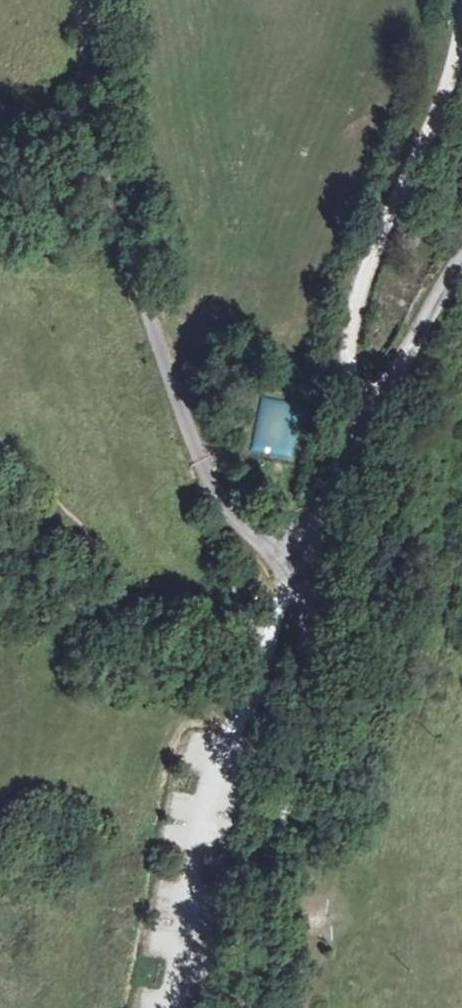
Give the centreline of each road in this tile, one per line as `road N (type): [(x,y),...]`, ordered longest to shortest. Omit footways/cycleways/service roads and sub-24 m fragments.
road 1 (unclassified): [(461,267),(354,444),(300,562),(286,566),(240,523),(195,444),(120,214),(91,0)]
road 2 (track): [(300,562),(309,660),(304,718),(266,870),(249,1007)]
road 3 (track): [(354,444),(354,330),(366,275),(433,129),(461,25)]

